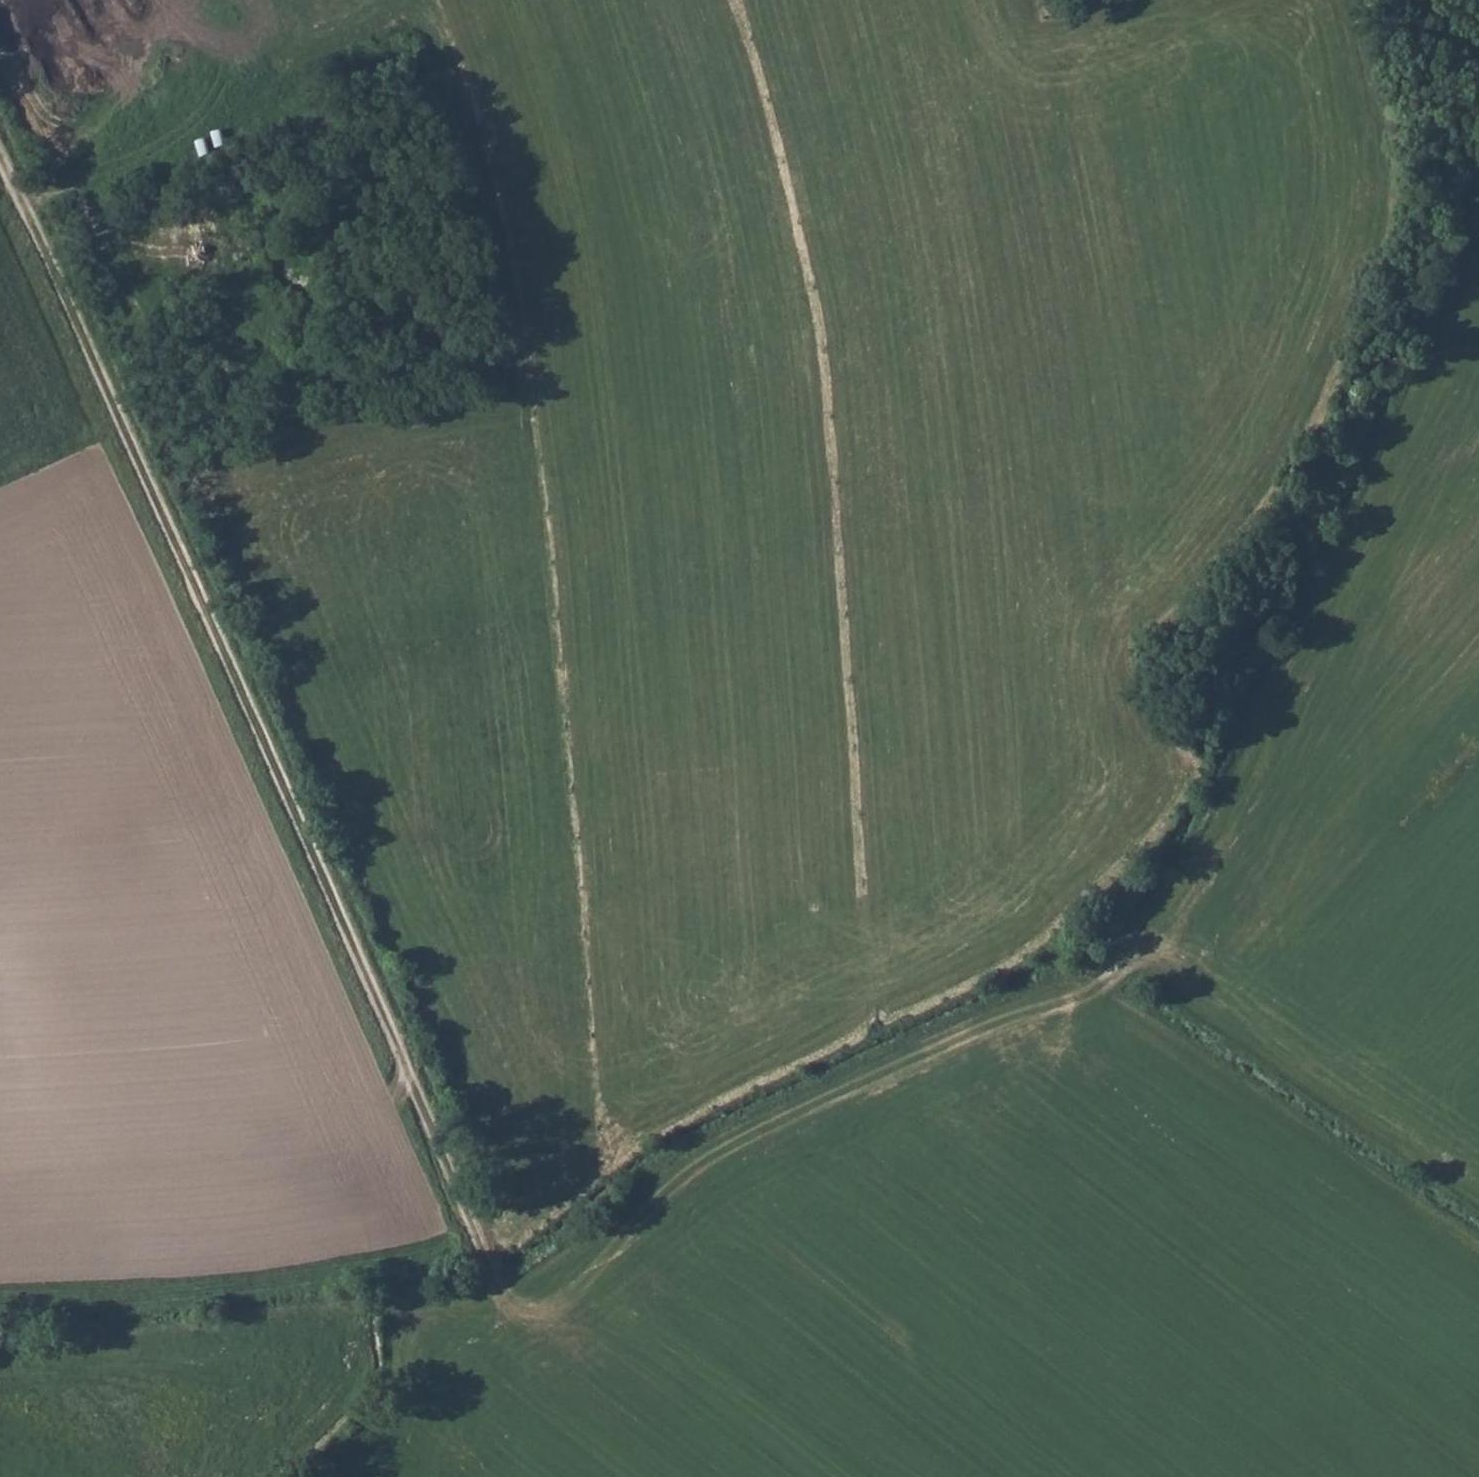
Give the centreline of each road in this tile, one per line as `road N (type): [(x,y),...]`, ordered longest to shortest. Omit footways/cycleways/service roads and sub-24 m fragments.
road 1 (track): [(0,164),(487,1271)]

